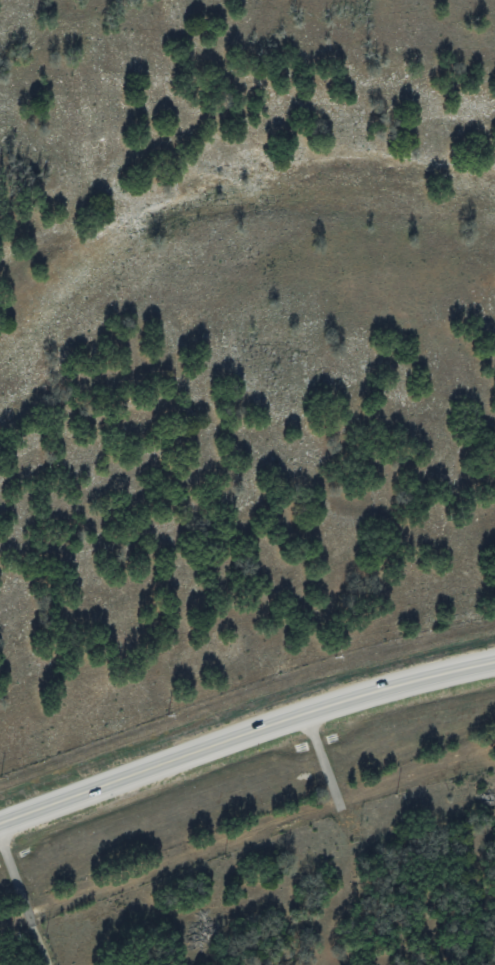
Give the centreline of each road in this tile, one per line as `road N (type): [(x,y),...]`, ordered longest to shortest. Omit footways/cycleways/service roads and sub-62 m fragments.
road 1 (secondary): [(494,662),(309,707),(0,821)]

